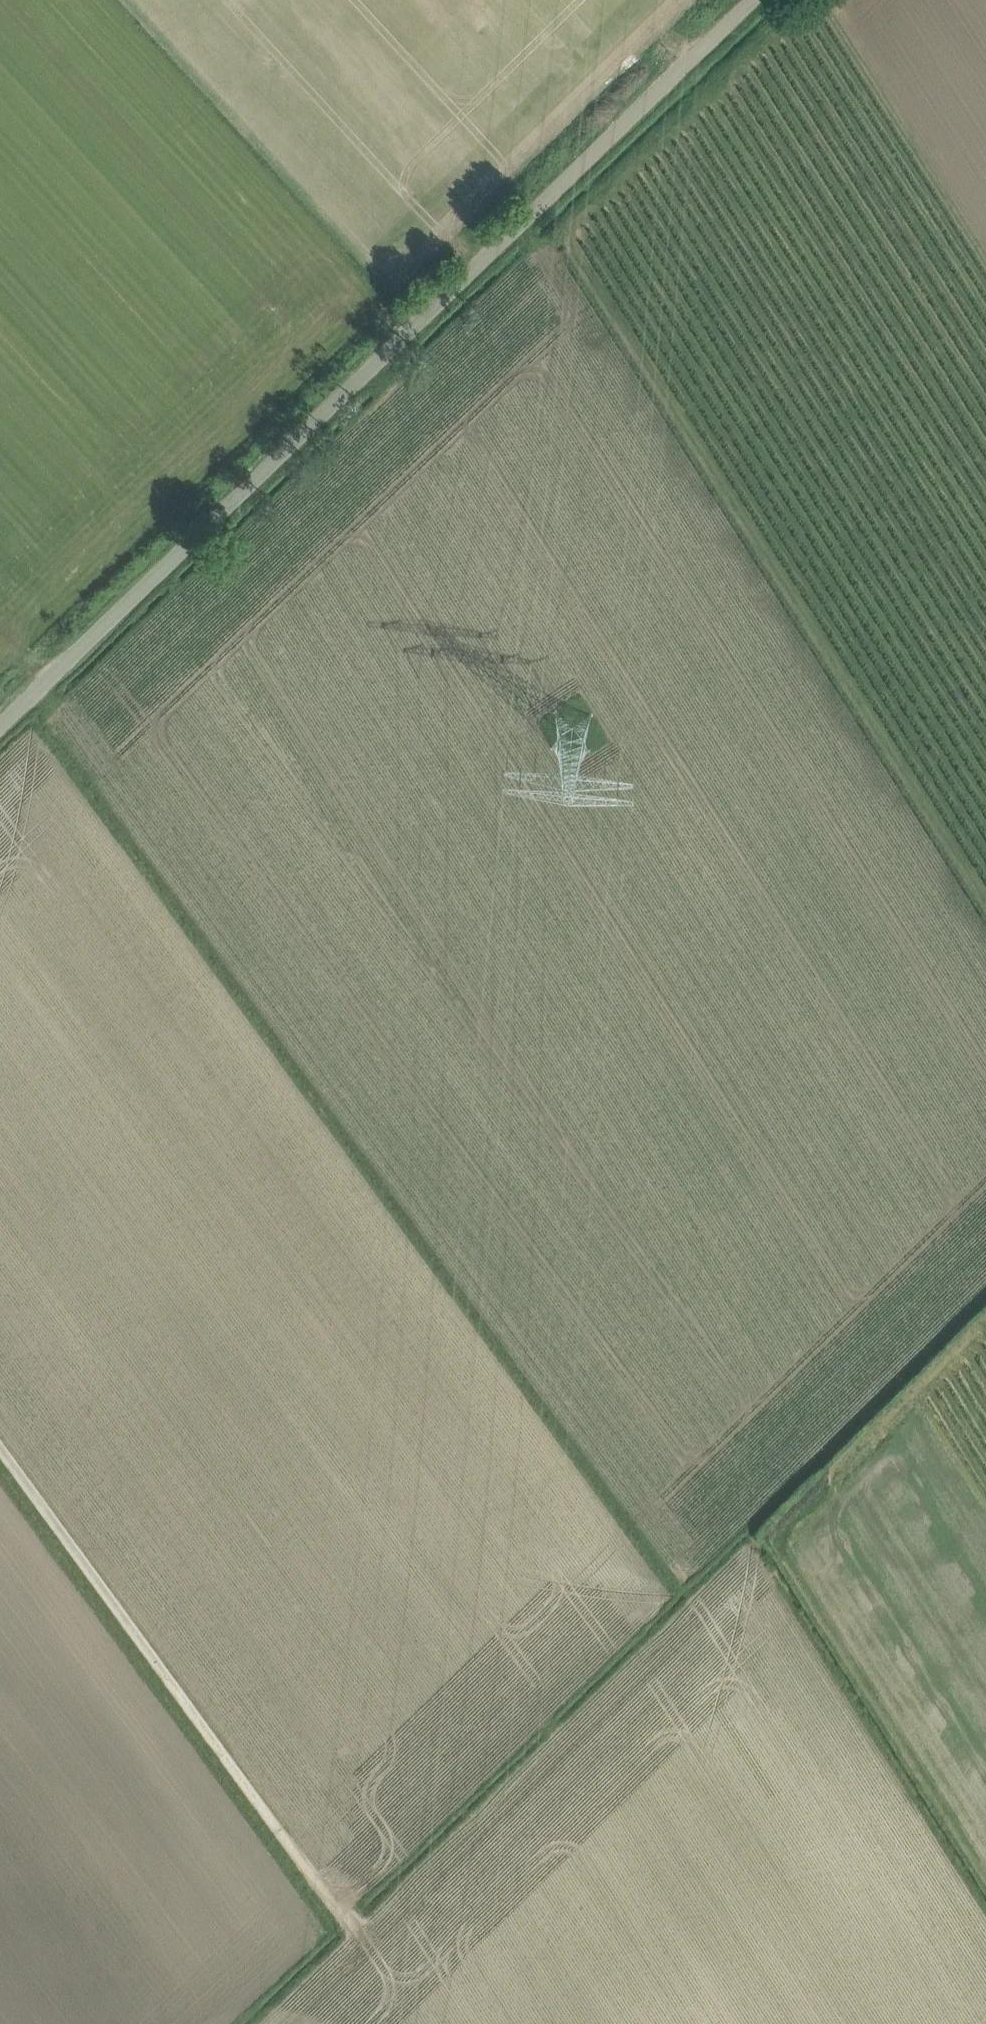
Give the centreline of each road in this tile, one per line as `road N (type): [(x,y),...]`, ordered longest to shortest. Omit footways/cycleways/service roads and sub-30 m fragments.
road 1 (unclassified): [(0,729),(754,0)]
road 2 (track): [(354,1942),(0,1443)]

